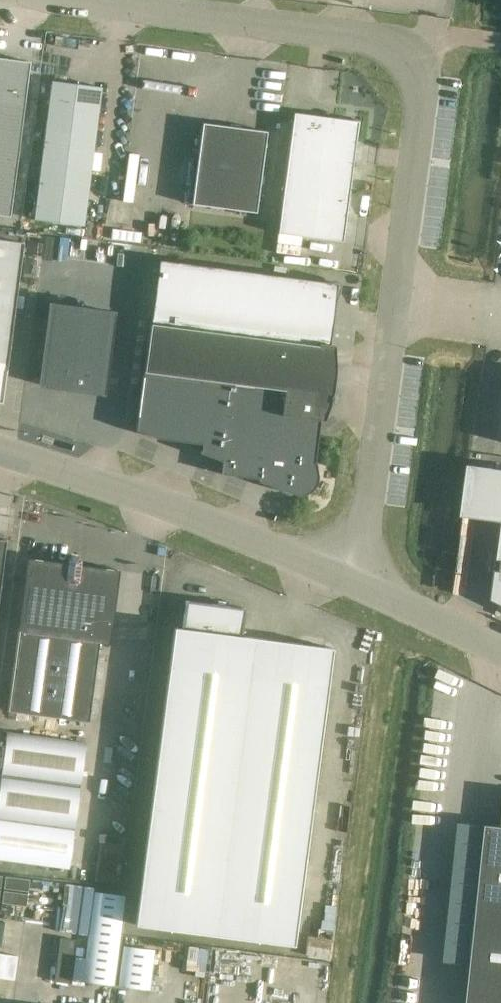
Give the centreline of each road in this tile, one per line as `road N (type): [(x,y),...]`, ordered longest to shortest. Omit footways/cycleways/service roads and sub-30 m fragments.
road 1 (unclassified): [(353,583),(416,153),(416,71),(384,44),(72,0)]
road 2 (unclassified): [(0,452),(91,478),(353,583)]
road 3 (unclassified): [(353,583),(500,652)]

